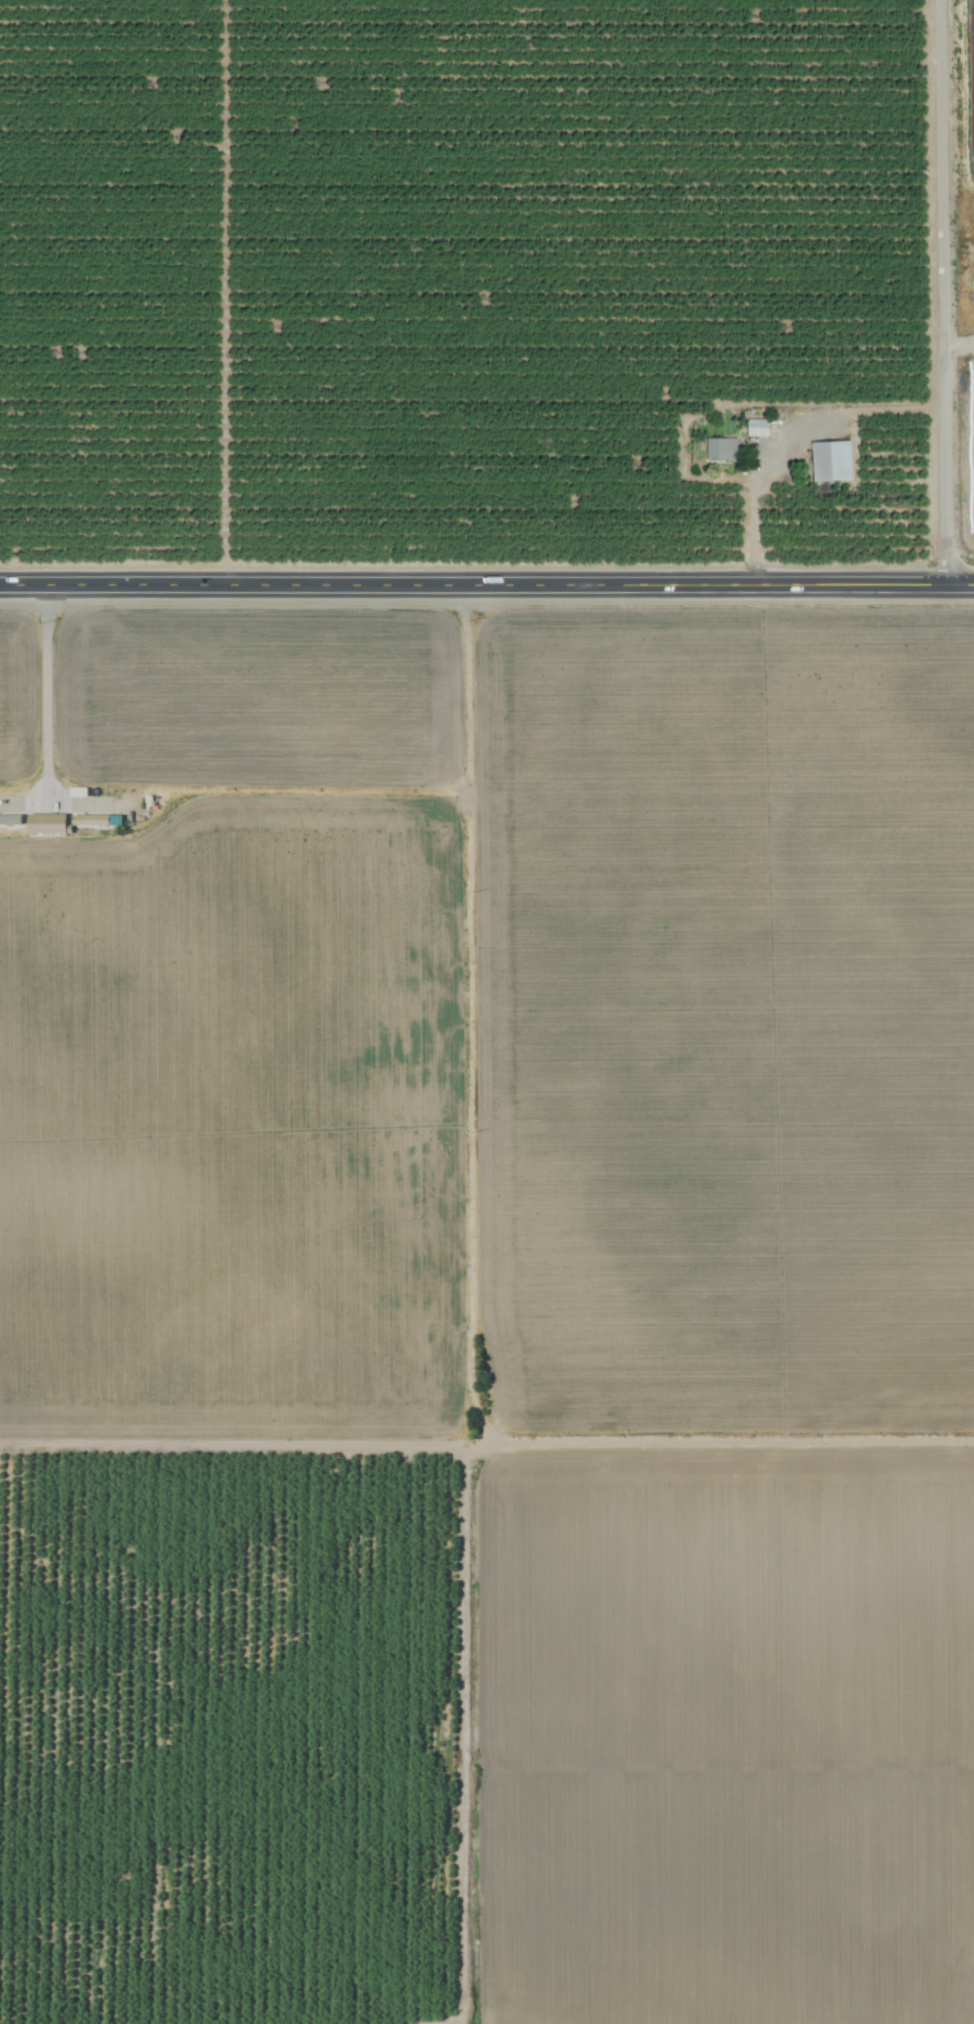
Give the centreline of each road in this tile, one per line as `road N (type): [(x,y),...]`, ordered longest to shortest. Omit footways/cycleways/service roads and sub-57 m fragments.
road 1 (primary): [(973,583),(0,582)]
road 2 (residential): [(946,583),(942,0)]

